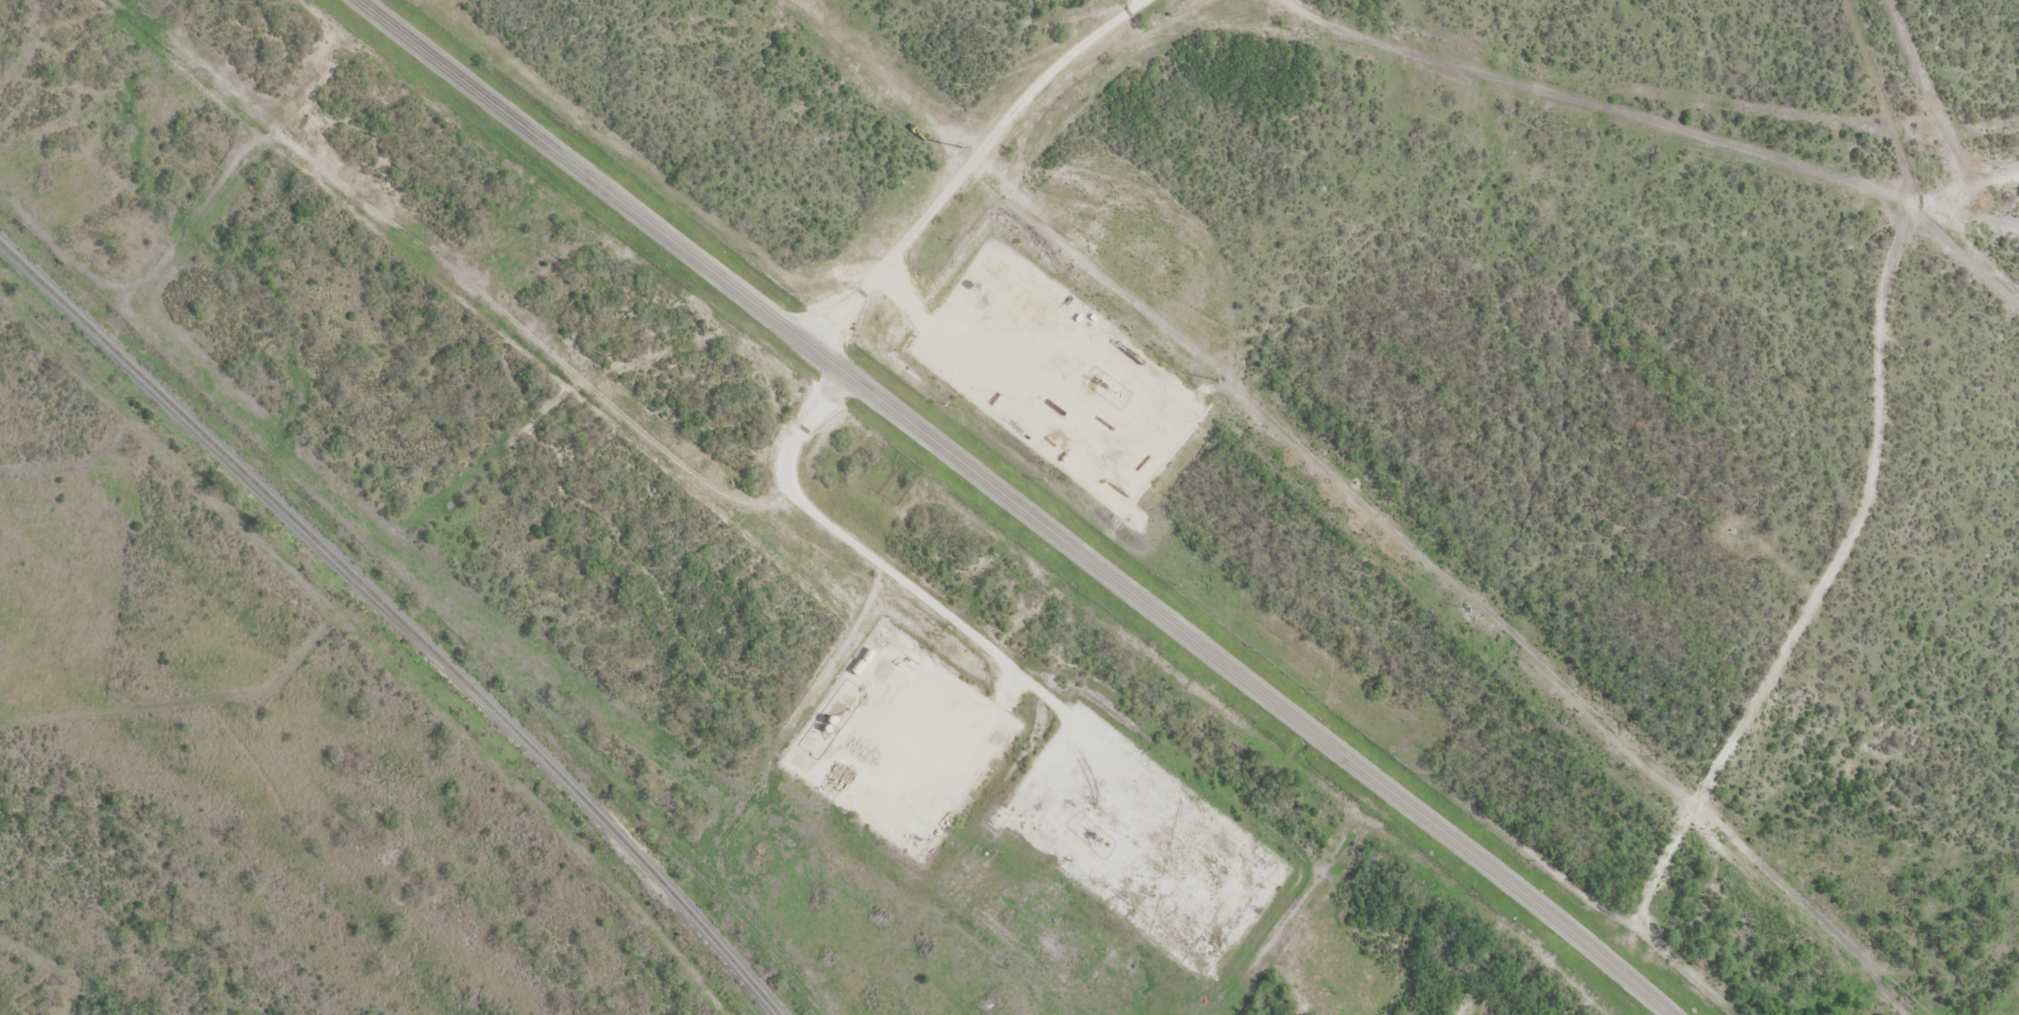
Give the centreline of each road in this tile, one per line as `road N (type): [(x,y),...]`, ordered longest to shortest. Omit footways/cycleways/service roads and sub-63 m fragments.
road 1 (secondary): [(1672,1014),(360,0)]
road 2 (track): [(2018,167),(1923,199),(1884,269),(1870,497),(1682,825),(1622,970)]

